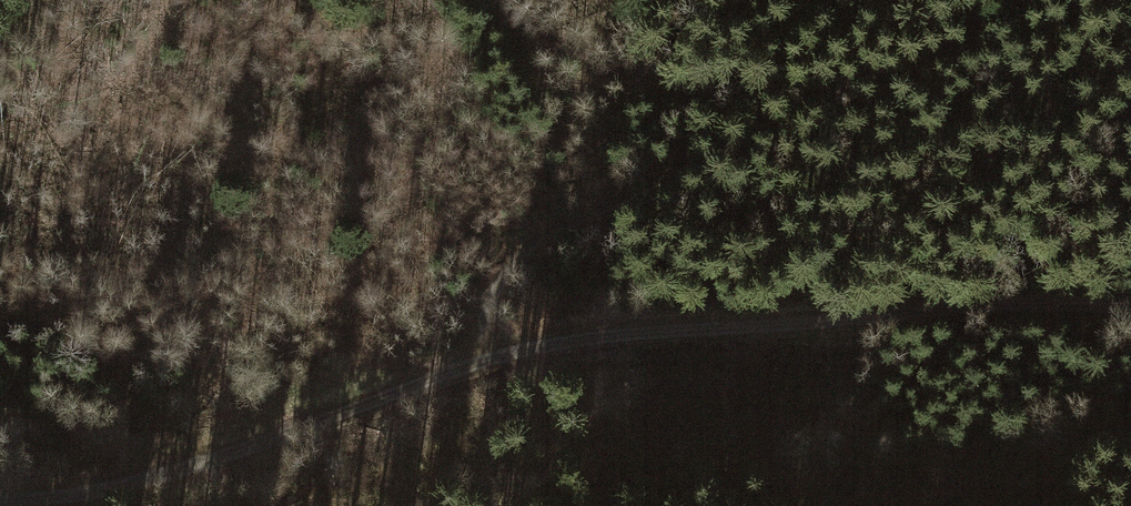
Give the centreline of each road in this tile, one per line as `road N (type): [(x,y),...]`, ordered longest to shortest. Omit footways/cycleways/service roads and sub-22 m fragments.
road 1 (track): [(1130,318),(952,312),(658,330),(492,360),(271,438),(64,493),(0,500)]
road 2 (track): [(492,360),(504,294),(563,230),(1063,0)]

